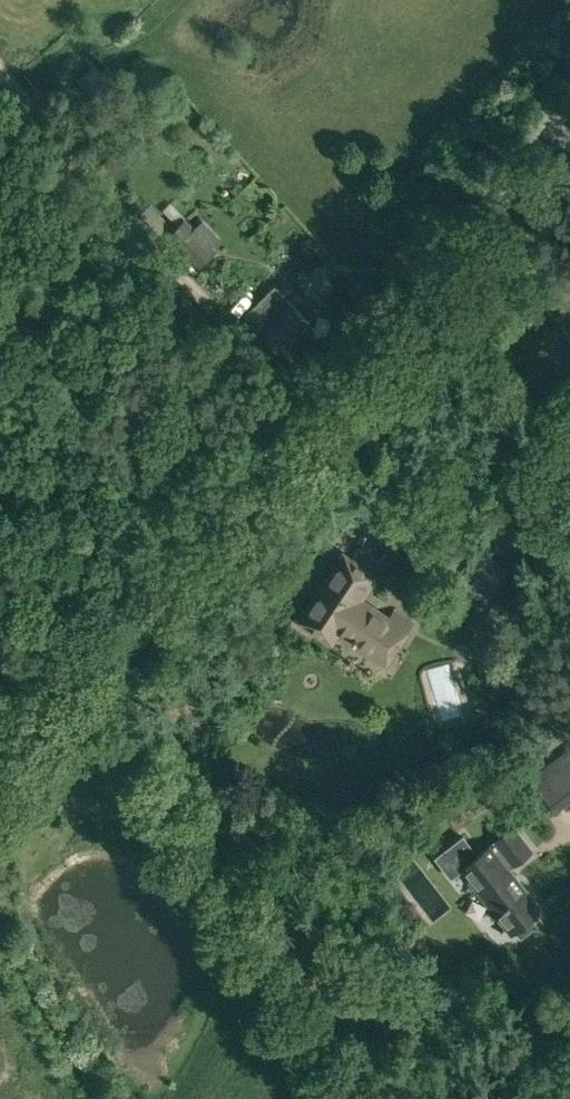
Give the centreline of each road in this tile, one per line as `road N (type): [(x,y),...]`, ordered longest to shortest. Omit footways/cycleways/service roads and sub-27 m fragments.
road 1 (unclassified): [(0,765),(315,419),(569,121)]
road 2 (track): [(0,72),(315,419)]

